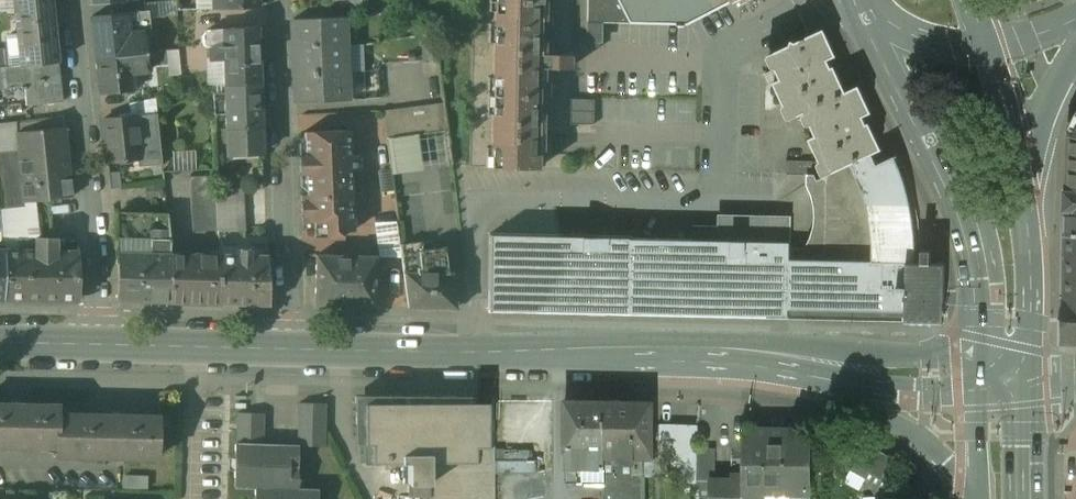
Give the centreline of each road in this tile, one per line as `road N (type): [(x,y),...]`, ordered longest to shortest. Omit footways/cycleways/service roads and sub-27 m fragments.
road 1 (secondary): [(772,359),(290,349)]
road 2 (secondary): [(872,24),(964,216),(977,265),(981,375)]
road 3 (residential): [(276,0),(290,349)]
road 4 (residential): [(70,0),(96,249),(96,345)]
road 5 (secondary): [(772,359),(912,432),(961,475),(972,498)]
road 6 (secondary): [(981,375),(772,359)]
road 7 (secondary): [(1035,232),(992,49)]
road 8 (secondary): [(1035,232),(1047,123),(1075,57)]
road 9 (residential): [(200,347),(198,498)]
road 10 (secondary): [(1028,377),(1035,232)]
road 11 (secondary): [(872,24),(919,42),(992,49)]
road 12 (secondary): [(981,375),(980,498)]
road 13 (secondary): [(1029,498),(1028,377)]

